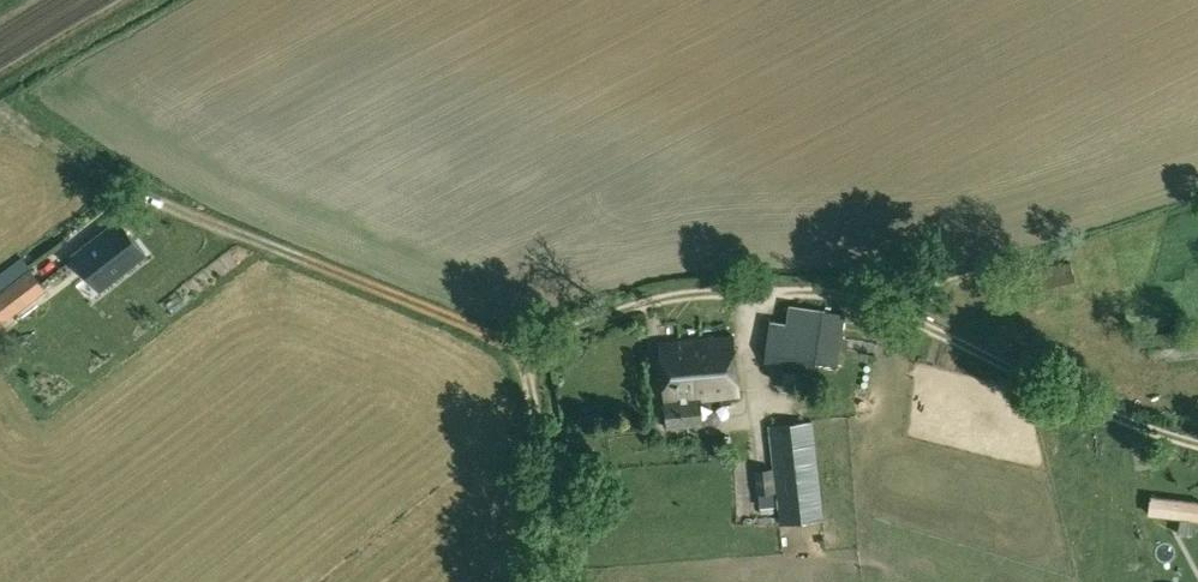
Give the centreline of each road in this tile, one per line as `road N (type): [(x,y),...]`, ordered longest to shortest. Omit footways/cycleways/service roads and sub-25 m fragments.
road 1 (track): [(1197,445),(852,298),(659,300),(523,347)]
road 2 (track): [(523,347),(167,210),(99,175)]
road 3 (track): [(523,347),(562,581)]

